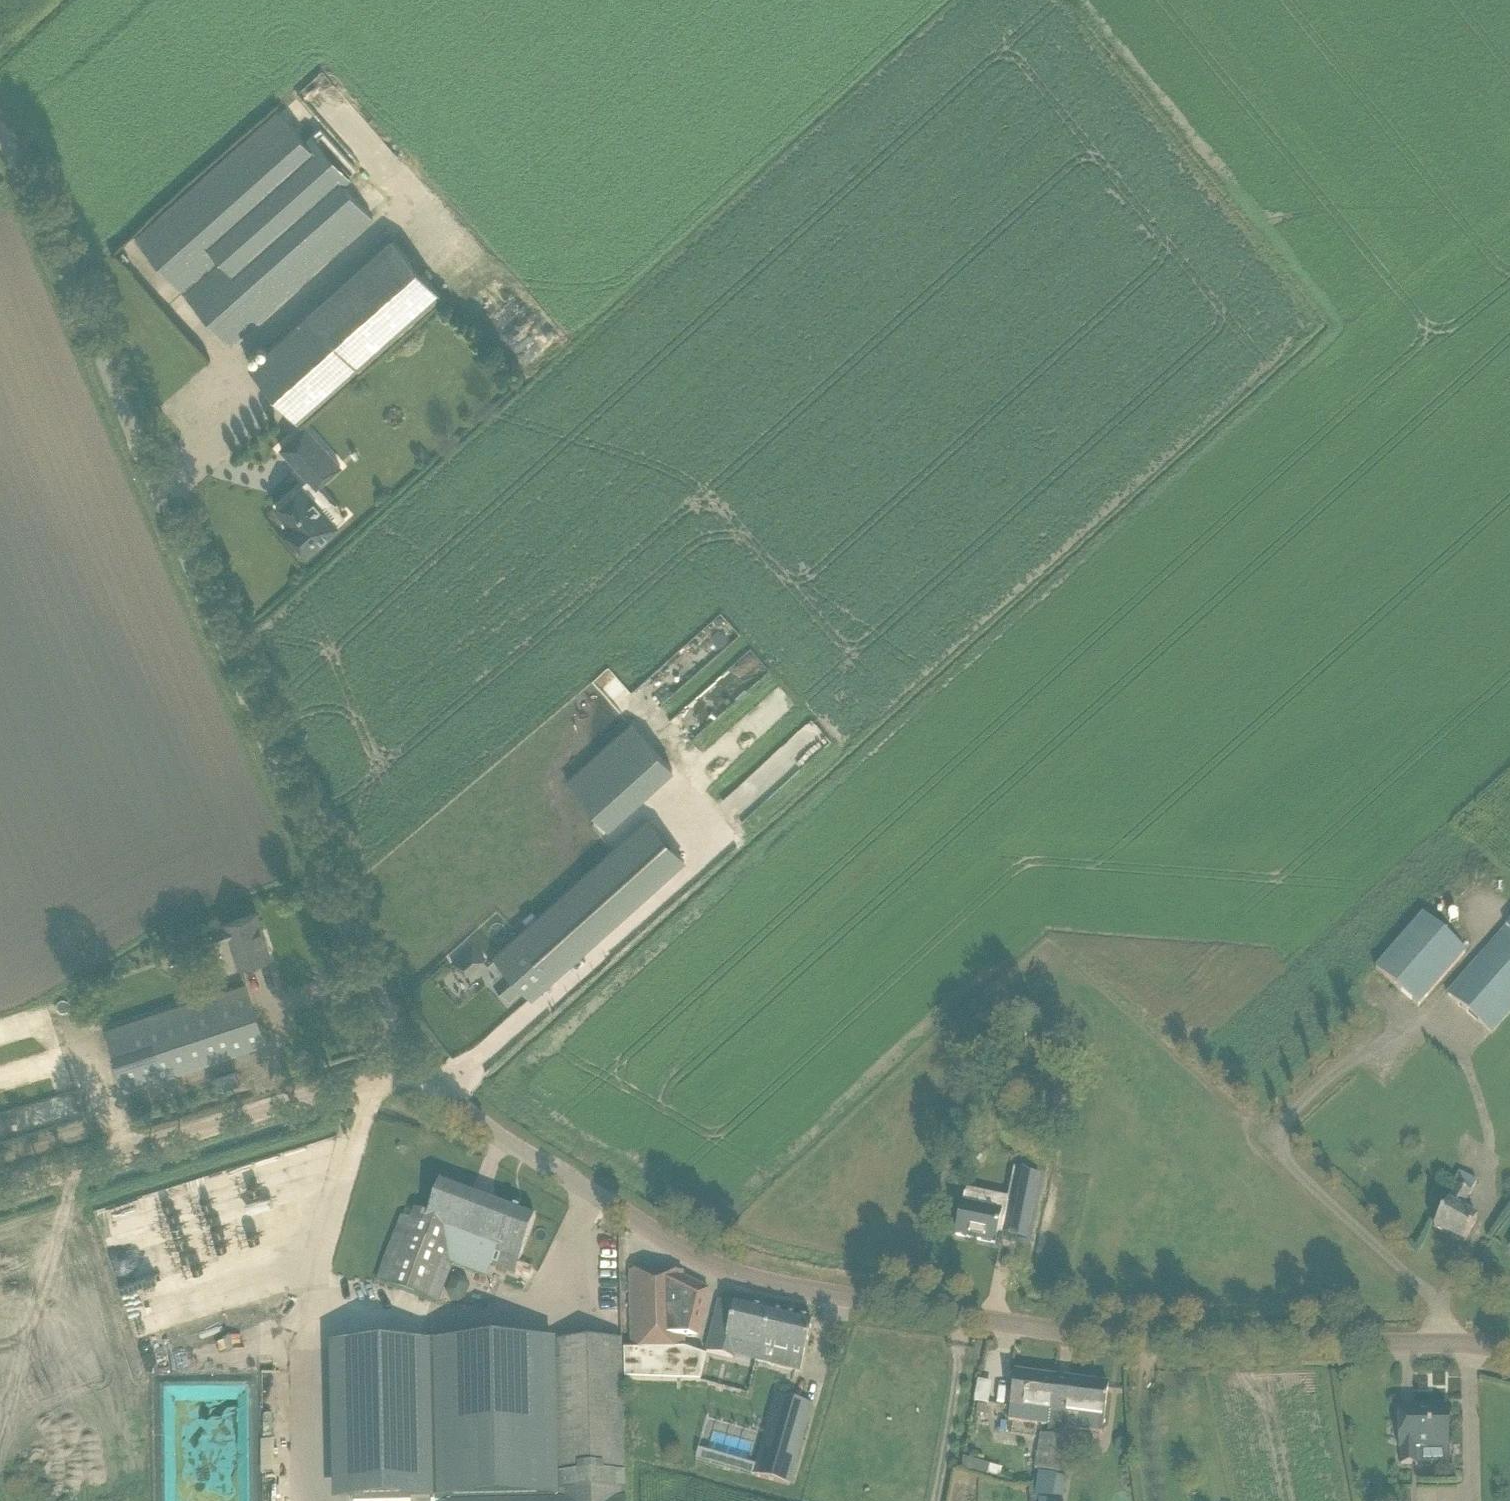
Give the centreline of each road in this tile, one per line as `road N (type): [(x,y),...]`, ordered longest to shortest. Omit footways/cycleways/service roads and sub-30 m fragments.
road 1 (unclassified): [(1509,1352),(1437,1341),(1149,1345),(750,1278),(684,1250),(513,1148),(437,1087),(334,907),(32,190),(0,139)]
road 2 (track): [(0,1190),(290,1104)]
road 3 (track): [(964,1314),(934,1500)]
road 4 (track): [(423,1068),(290,1104)]

